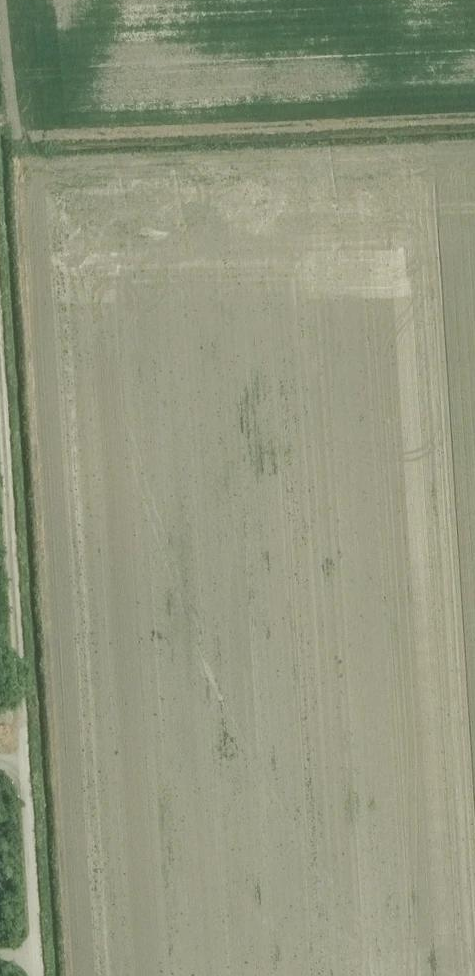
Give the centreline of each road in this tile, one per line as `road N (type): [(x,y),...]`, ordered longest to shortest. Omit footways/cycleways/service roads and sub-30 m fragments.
road 1 (residential): [(27,770),(0,363)]
road 2 (residential): [(40,952),(27,770)]

